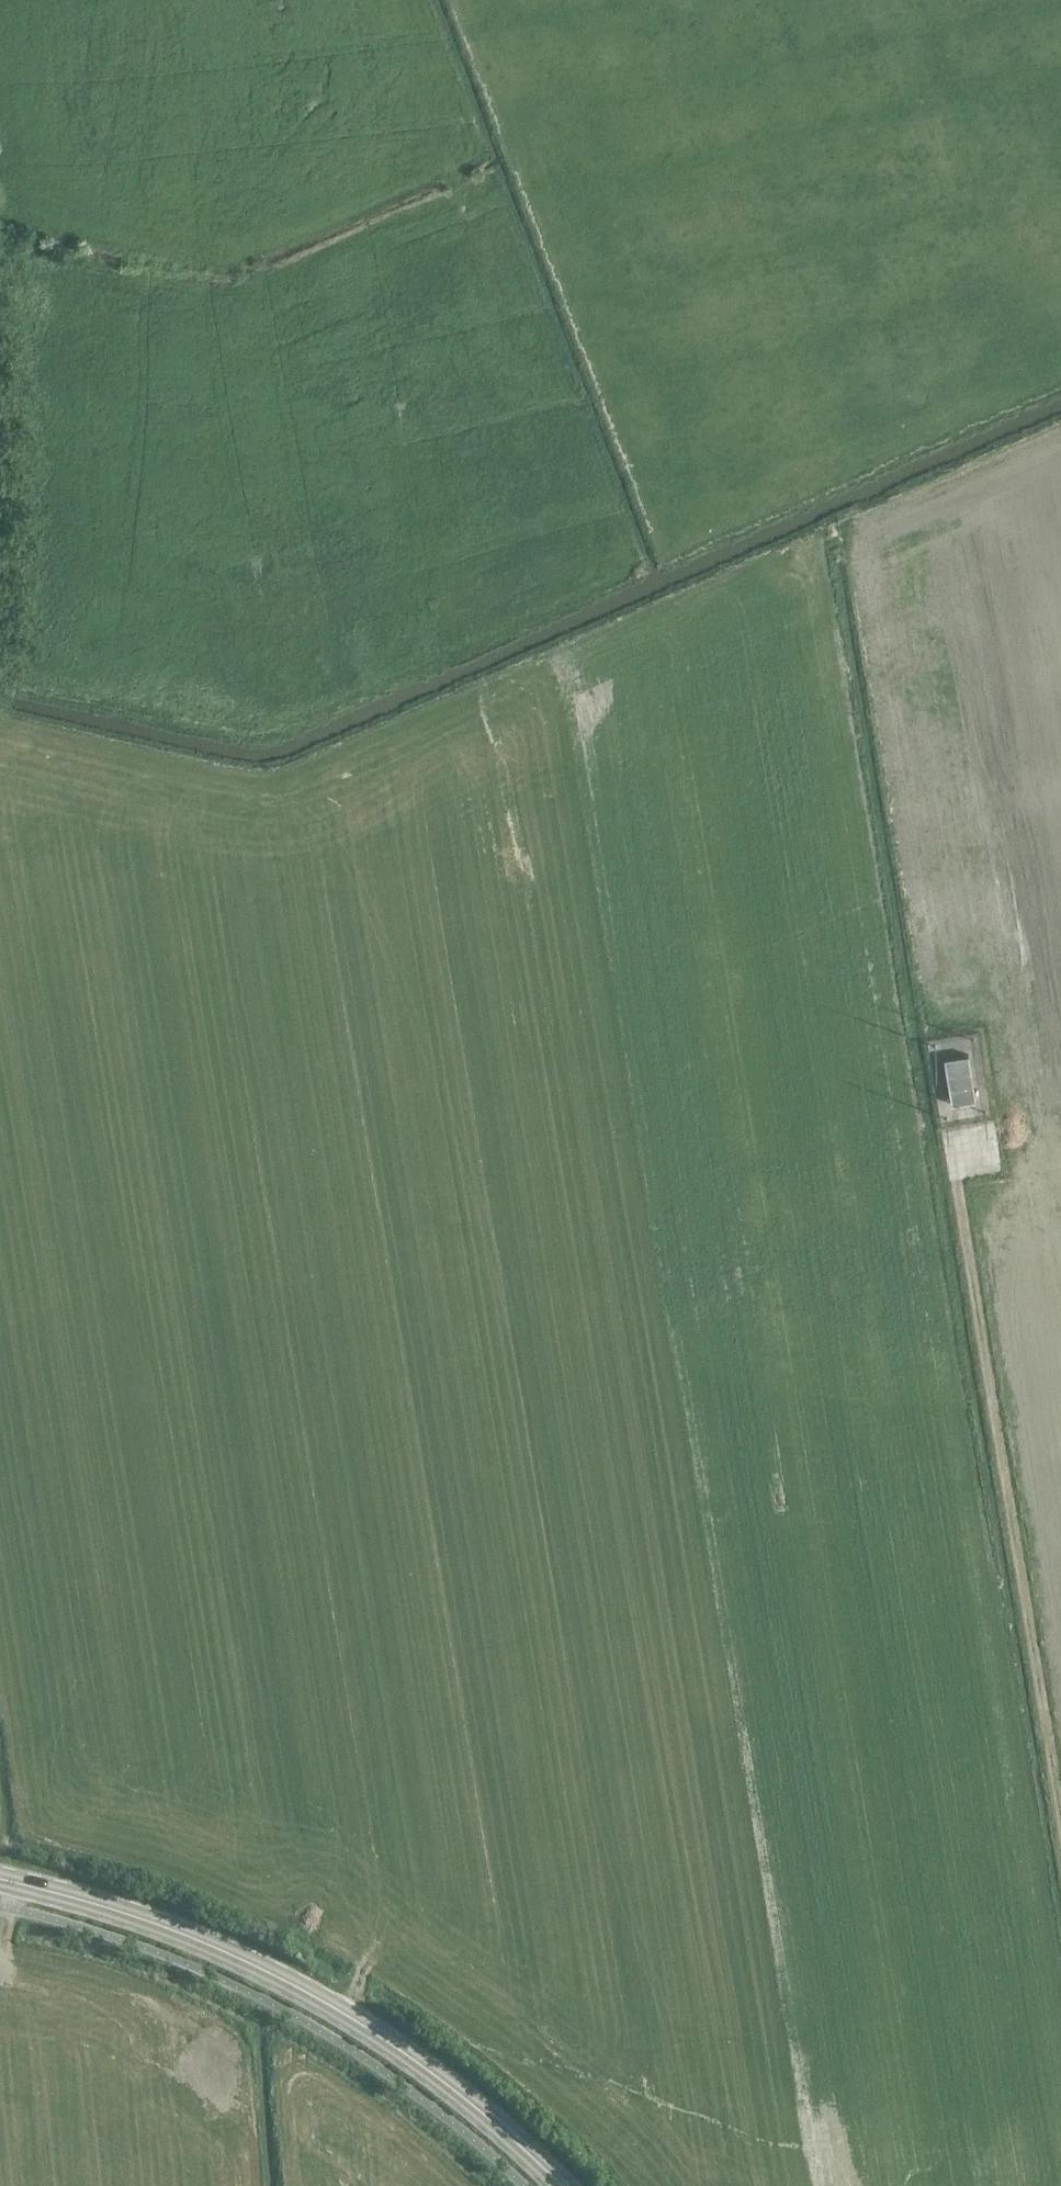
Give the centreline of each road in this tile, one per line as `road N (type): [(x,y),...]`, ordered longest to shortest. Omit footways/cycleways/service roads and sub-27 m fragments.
road 1 (secondary): [(0,1880),(148,1921),(327,2003),(490,2119),(561,2185)]
road 2 (track): [(1060,1808),(957,1179)]

